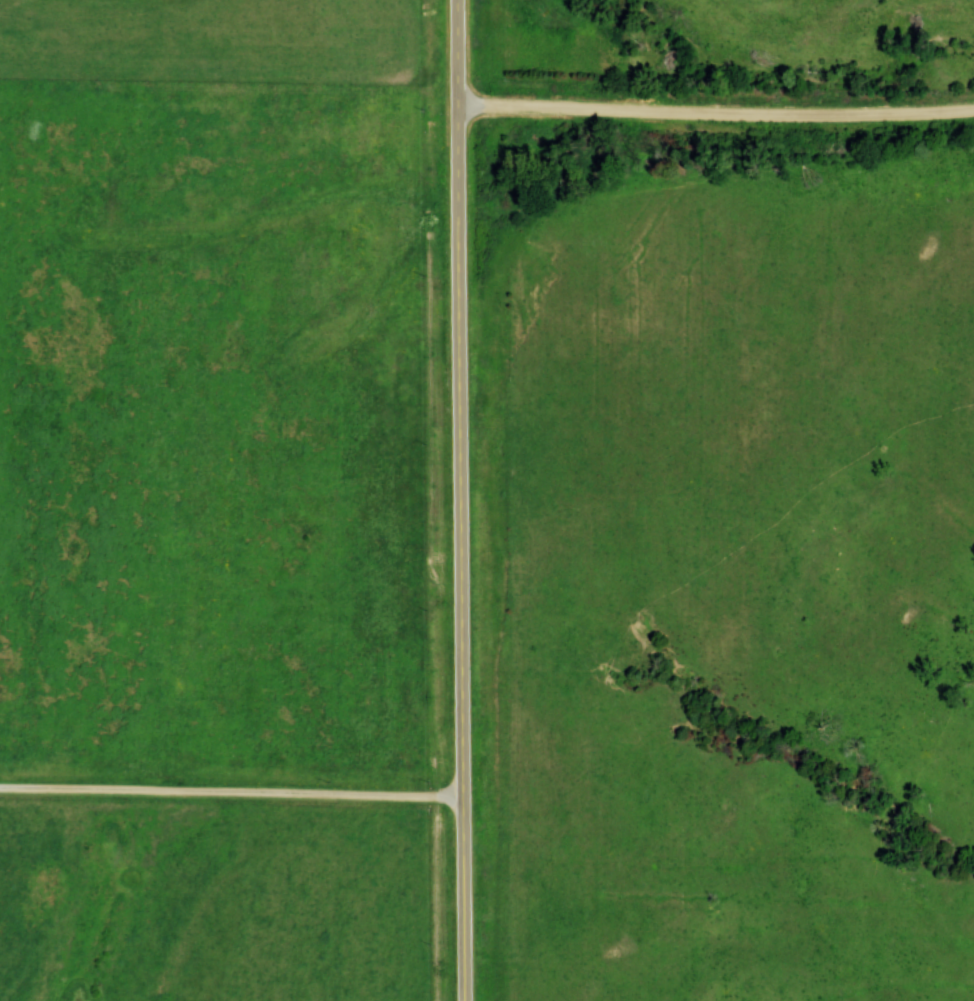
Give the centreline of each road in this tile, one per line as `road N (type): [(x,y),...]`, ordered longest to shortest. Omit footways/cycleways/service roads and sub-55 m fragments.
road 1 (tertiary): [(477,1000),(465,0)]
road 2 (residential): [(465,106),(690,119),(973,114)]

